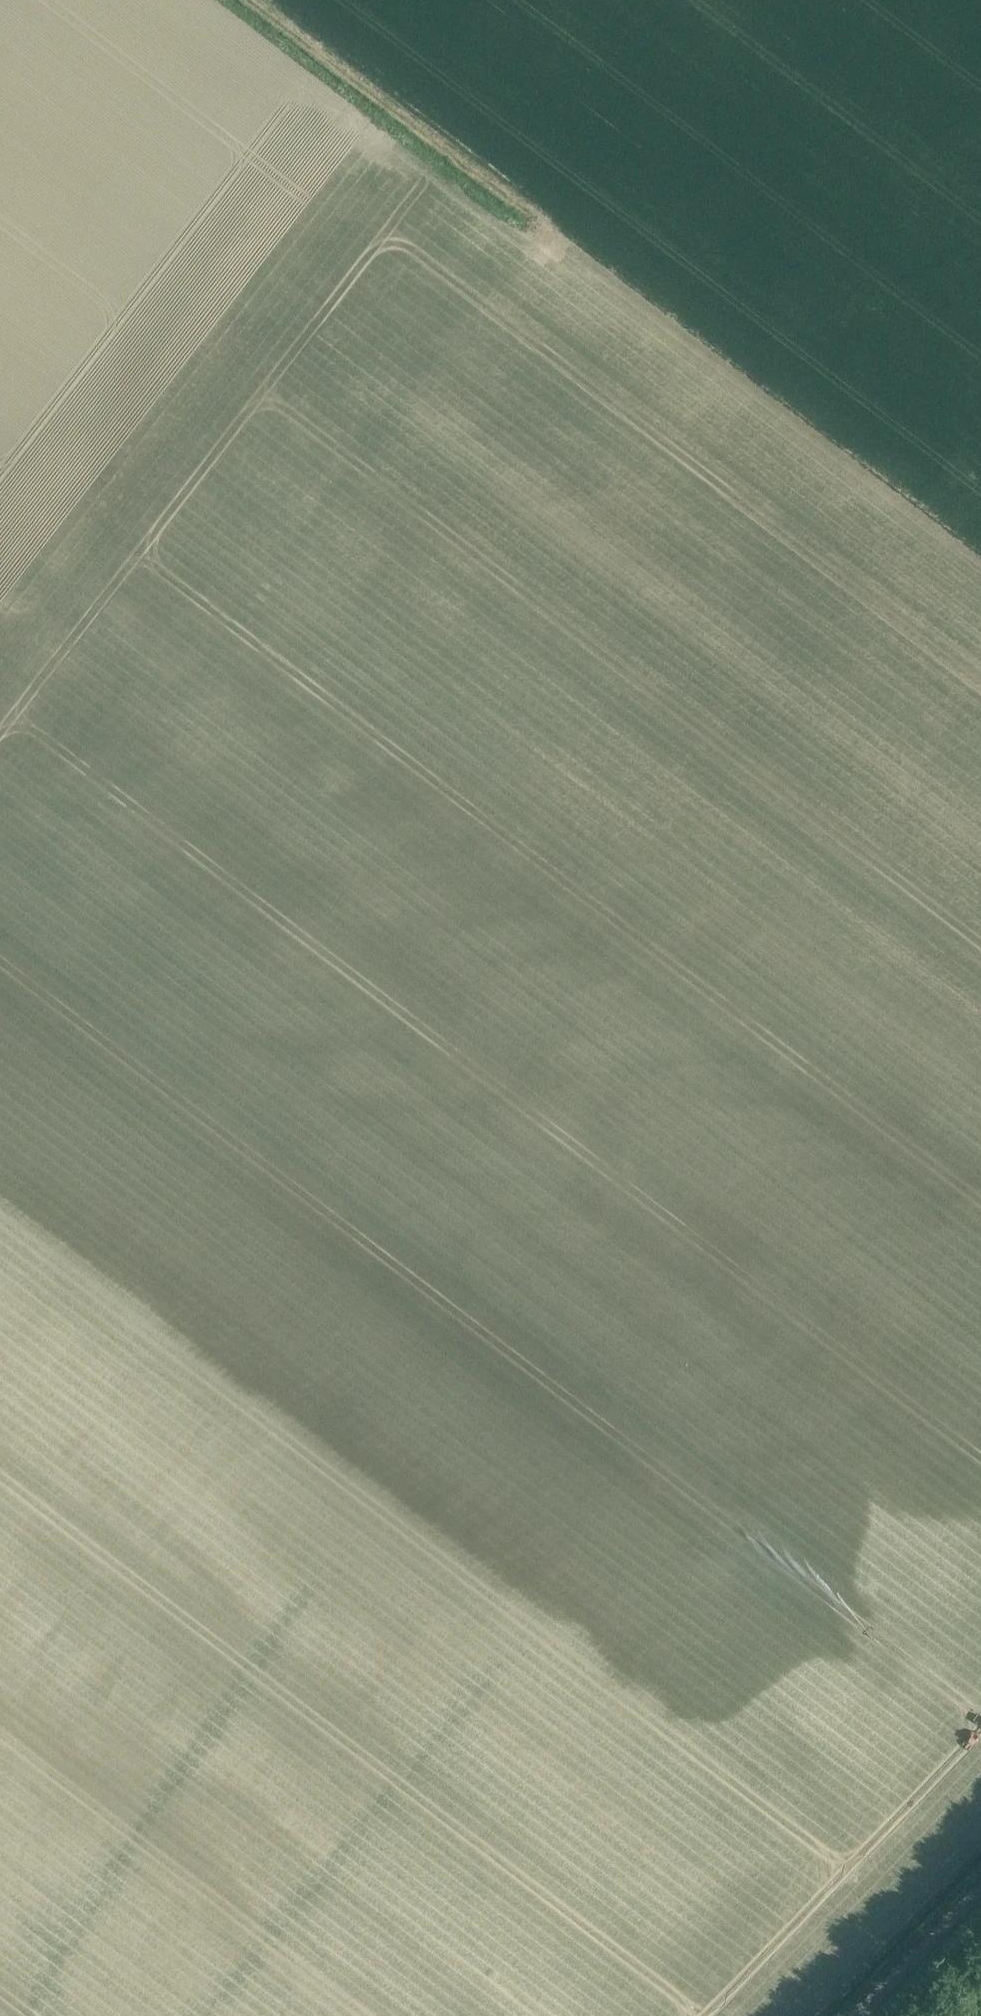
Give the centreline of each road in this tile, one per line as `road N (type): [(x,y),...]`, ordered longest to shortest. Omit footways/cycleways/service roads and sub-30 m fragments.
road 1 (unclassified): [(854,2015),(980,1885)]

